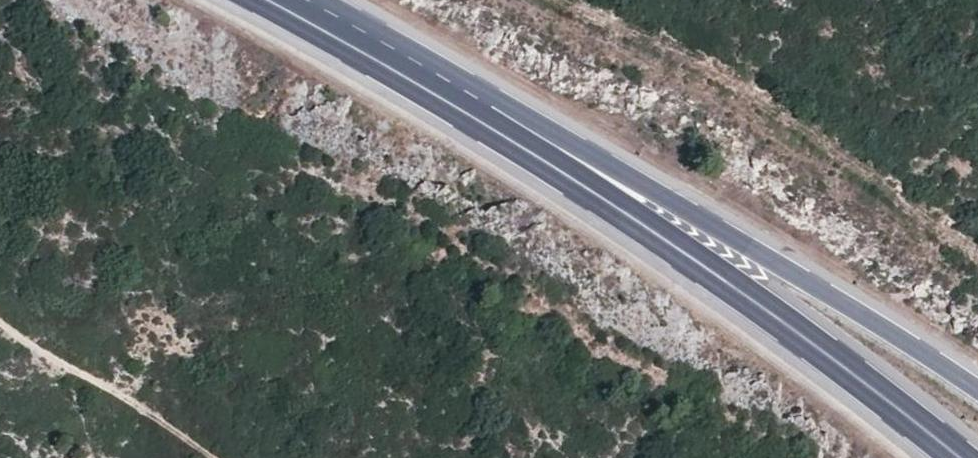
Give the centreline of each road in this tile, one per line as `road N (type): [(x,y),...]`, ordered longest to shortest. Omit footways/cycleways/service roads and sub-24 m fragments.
road 1 (primary): [(965,457),(565,175),(293,9)]
road 2 (primary): [(977,387),(584,148),(293,9)]
road 3 (track): [(217,457),(0,327)]

